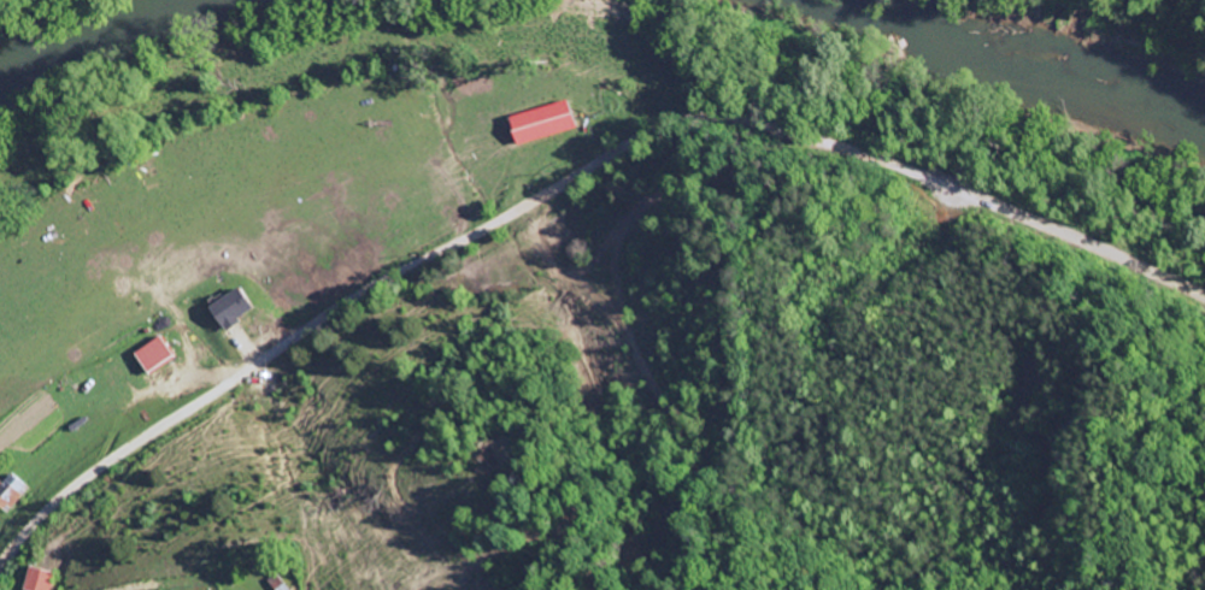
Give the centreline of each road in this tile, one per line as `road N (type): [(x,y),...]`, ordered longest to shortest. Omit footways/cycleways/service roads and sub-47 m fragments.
road 1 (residential): [(0,578),(66,507),(312,340),(622,169),(686,144),(754,152),(859,183),(1204,329)]

